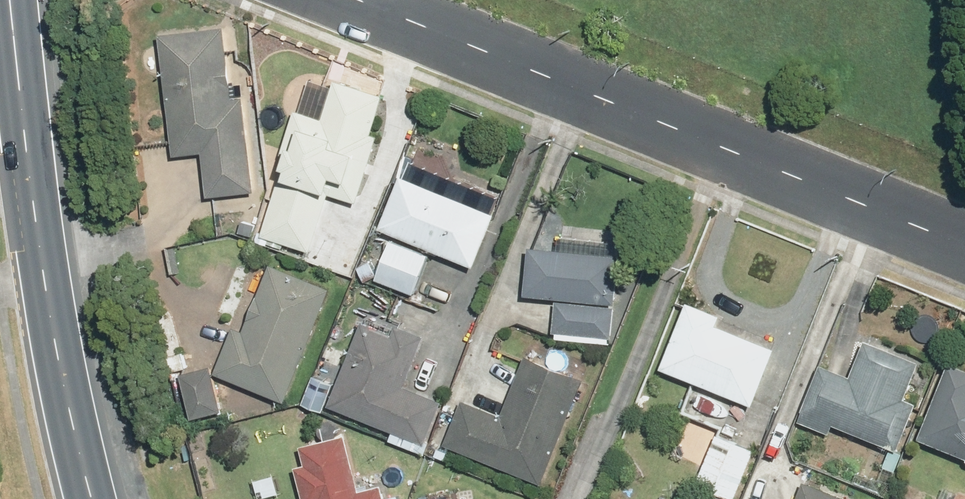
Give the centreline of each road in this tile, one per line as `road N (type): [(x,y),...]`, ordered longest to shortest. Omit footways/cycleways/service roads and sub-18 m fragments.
road 1 (residential): [(356,0),(964,247)]
road 2 (primary): [(98,498),(36,219),(12,0)]

